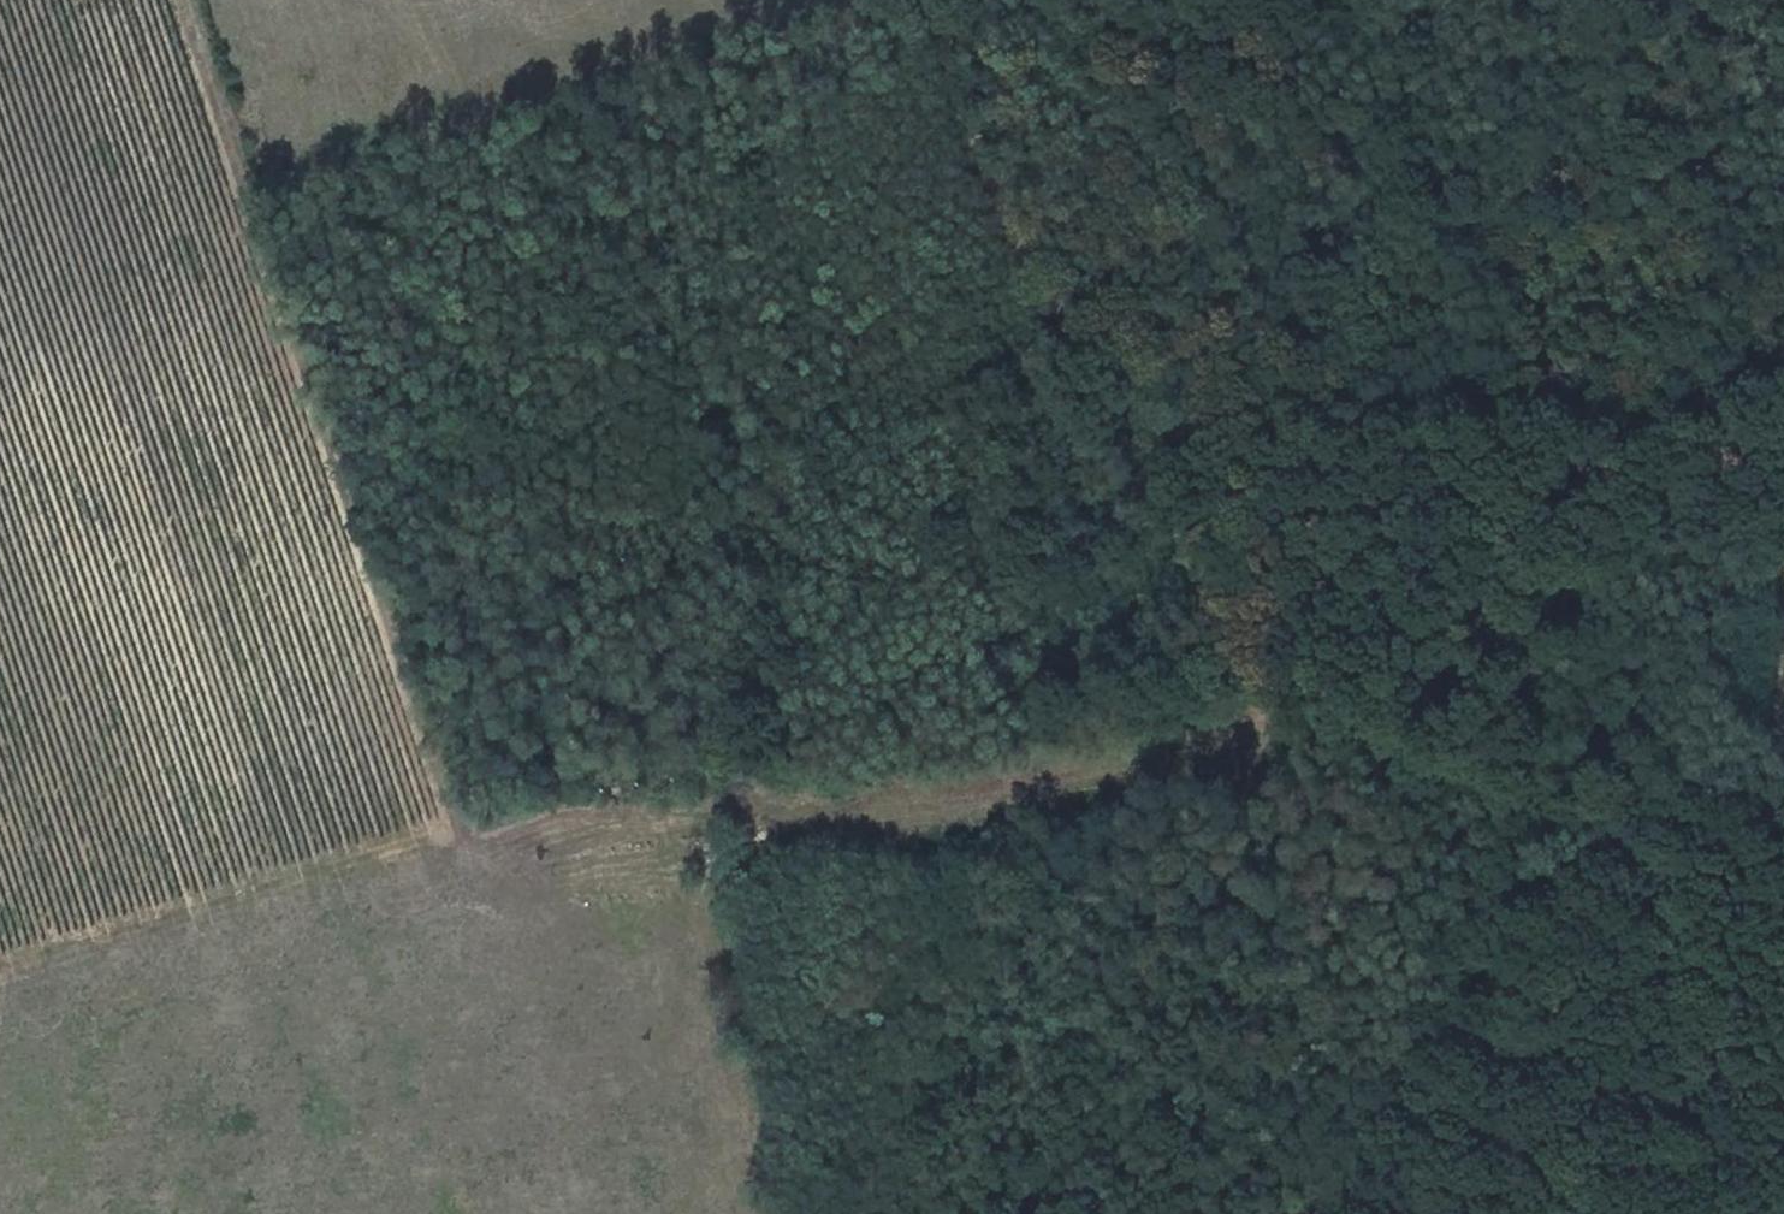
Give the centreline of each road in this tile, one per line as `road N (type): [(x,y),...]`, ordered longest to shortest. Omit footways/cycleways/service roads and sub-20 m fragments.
road 1 (track): [(924,0),(967,126),(1069,334),(1201,548),(1342,724),(1669,899),(1705,983),(1714,1213)]

